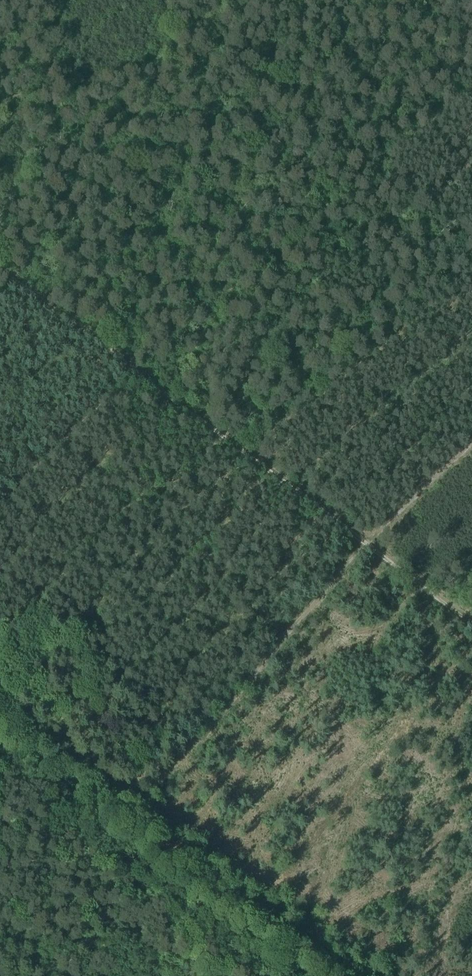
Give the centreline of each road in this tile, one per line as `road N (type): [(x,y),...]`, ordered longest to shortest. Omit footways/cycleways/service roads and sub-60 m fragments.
road 1 (track): [(369,0),(30,282)]
road 2 (track): [(414,579),(131,363)]
road 3 (track): [(0,702),(143,819)]
road 4 (track): [(131,363),(0,262)]

